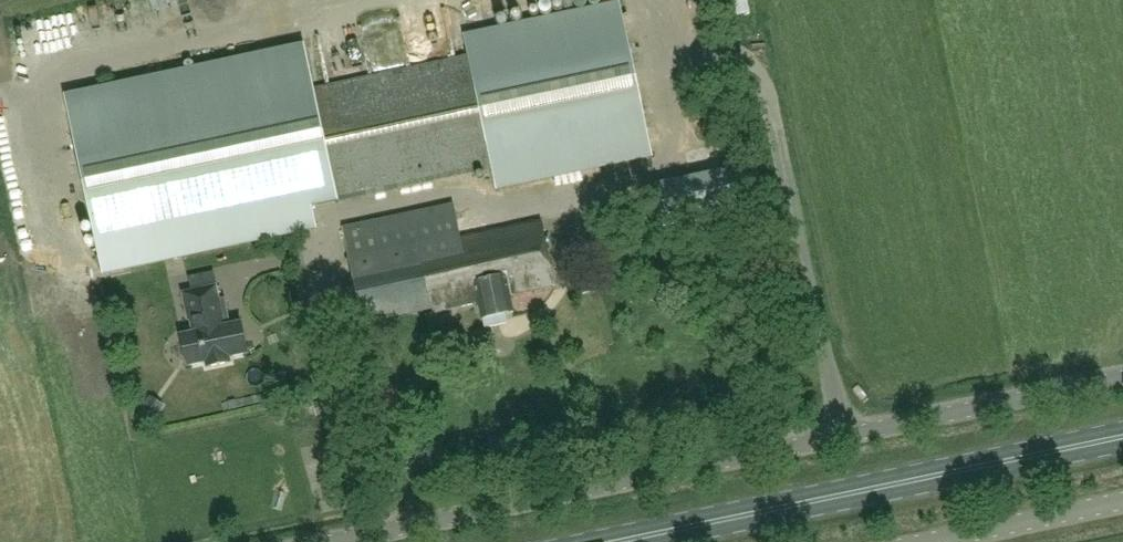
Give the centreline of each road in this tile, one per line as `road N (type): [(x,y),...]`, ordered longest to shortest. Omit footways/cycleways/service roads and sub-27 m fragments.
road 1 (unclassified): [(343,541),(1122,381)]
road 2 (primary): [(622,541),(1122,438)]
road 3 (track): [(661,0),(695,55),(755,72),(795,218),(839,440)]
road 4 (unclassified): [(930,541),(1122,501)]

